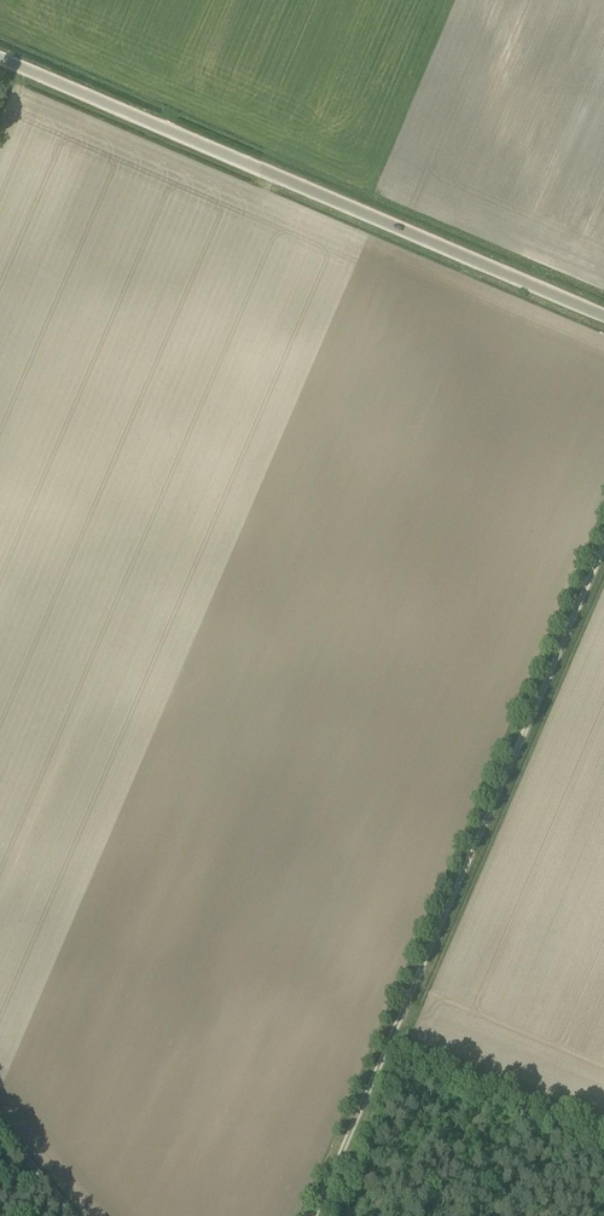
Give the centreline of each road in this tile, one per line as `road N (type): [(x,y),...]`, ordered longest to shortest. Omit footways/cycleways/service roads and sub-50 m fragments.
road 1 (track): [(308,1215),(603,541)]
road 2 (tertiary): [(603,316),(0,58)]

